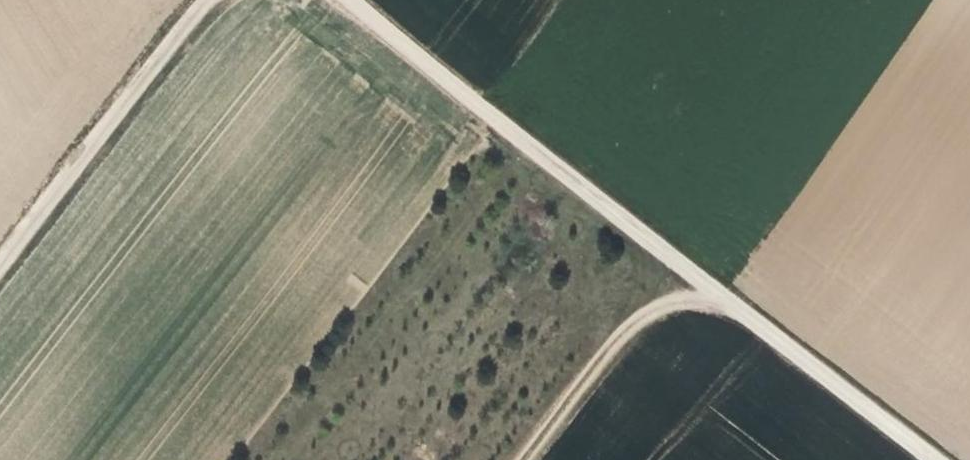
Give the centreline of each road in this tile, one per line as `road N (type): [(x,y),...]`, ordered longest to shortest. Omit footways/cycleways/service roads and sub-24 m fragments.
road 1 (track): [(354,0),(937,459)]
road 2 (track): [(0,270),(209,0)]
road 3 (track): [(710,283),(668,297),(541,459)]

